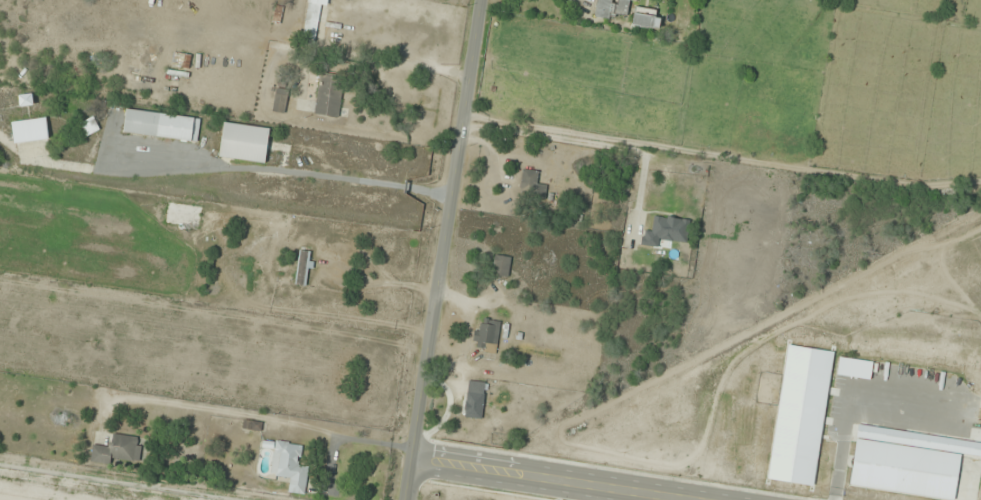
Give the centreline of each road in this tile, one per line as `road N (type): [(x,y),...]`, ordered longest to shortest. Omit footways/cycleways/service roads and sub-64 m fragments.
road 1 (tertiary): [(402,499),(479,0)]
road 2 (residential): [(409,457),(699,499)]

